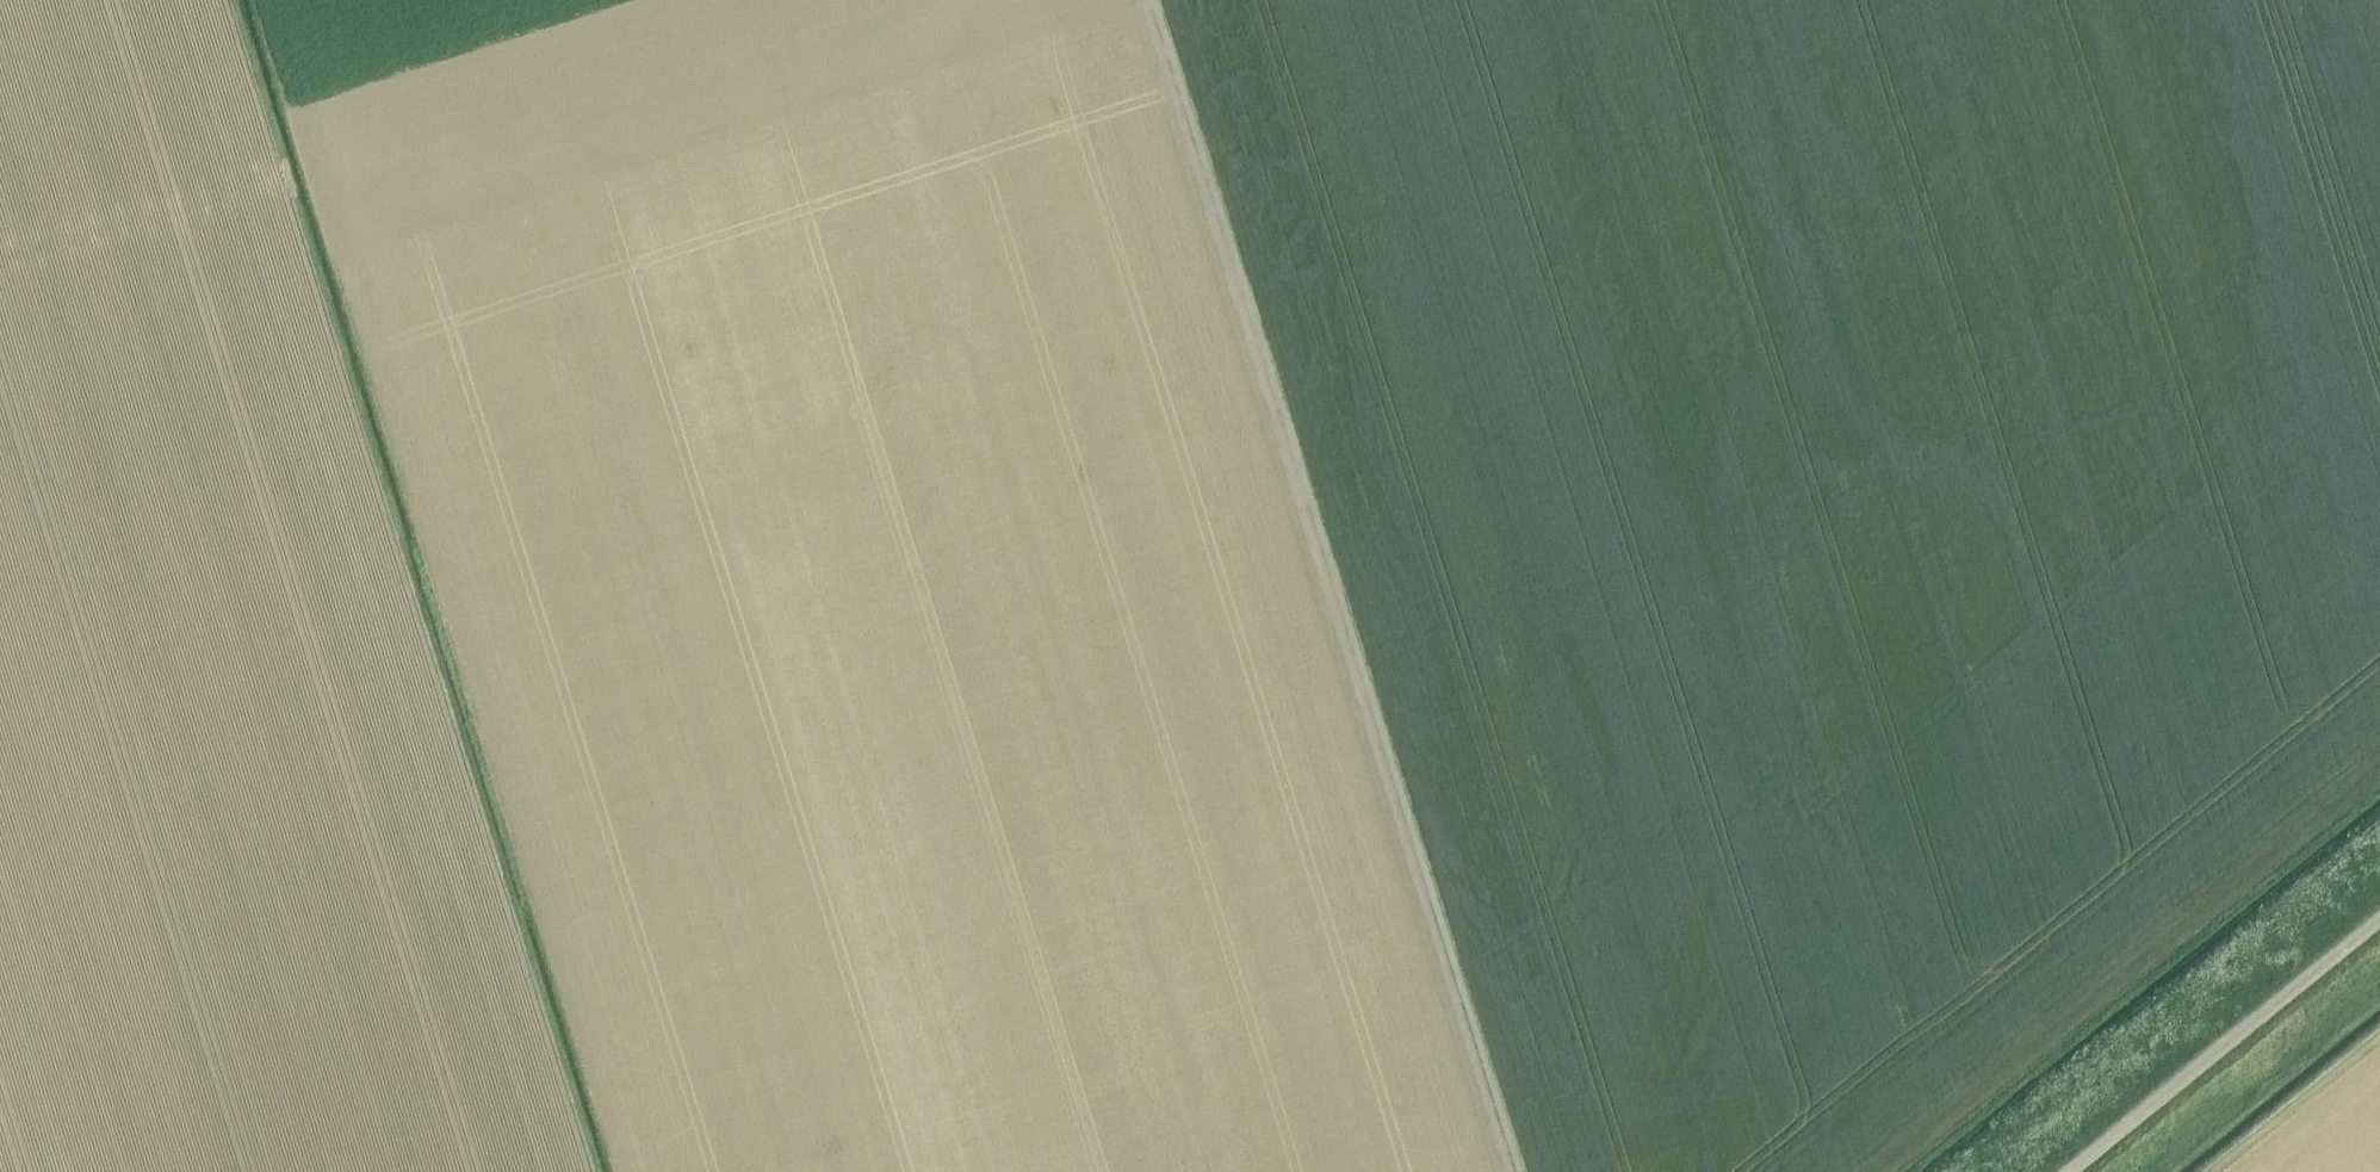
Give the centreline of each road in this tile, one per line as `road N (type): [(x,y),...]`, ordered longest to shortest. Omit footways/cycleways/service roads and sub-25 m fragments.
road 1 (unclassified): [(2070,1171),(2379,923)]

